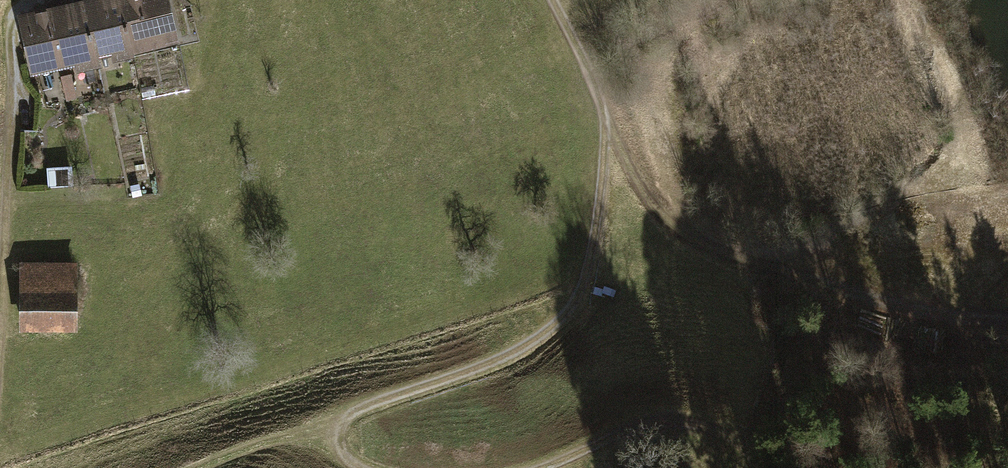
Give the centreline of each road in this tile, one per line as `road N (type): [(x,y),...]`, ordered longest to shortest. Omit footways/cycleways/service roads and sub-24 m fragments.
road 1 (track): [(550,0),(605,120),(600,229),(586,294),(556,340),(522,362),(354,424),(339,441),(354,467)]
road 2 (track): [(605,120),(634,184),(672,229),(714,255),(776,276),(1007,317)]
road 3 (track): [(0,325),(11,14),(33,0)]
road 4 (track): [(551,467),(659,428),(729,441),(761,467)]

